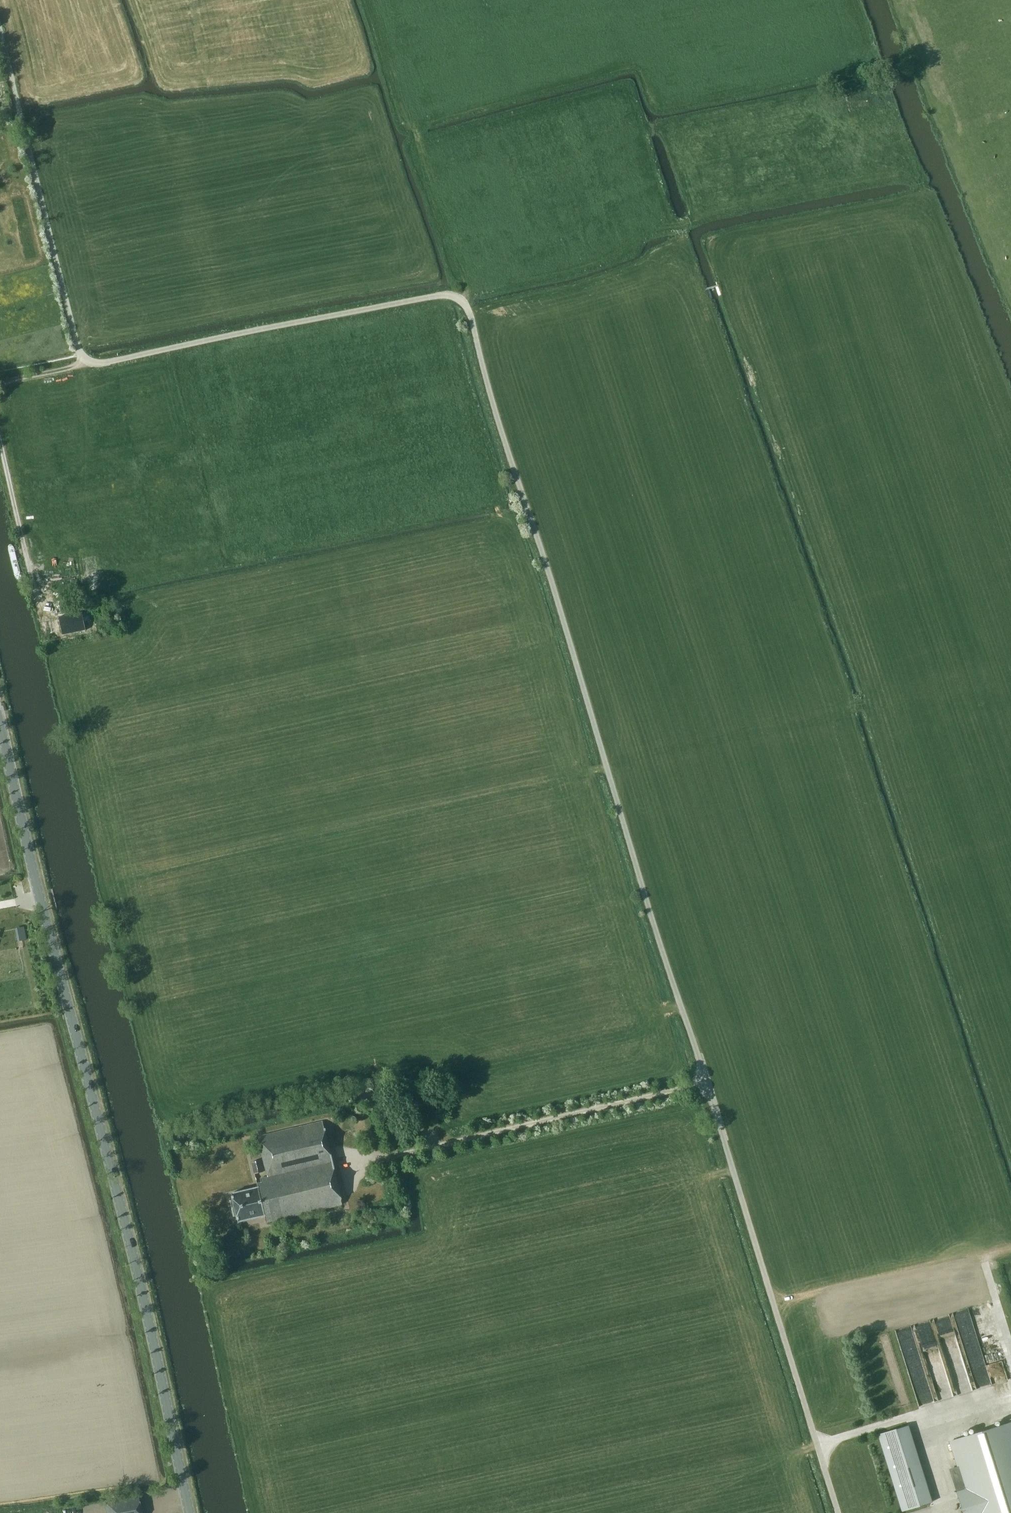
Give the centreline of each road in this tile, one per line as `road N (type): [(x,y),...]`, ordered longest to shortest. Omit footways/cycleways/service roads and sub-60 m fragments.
road 1 (secondary): [(190,1512),(0,718)]
road 2 (unclassified): [(442,294),(87,361),(0,30)]
road 3 (track): [(705,1083),(385,1157)]
road 4 (track): [(37,604),(0,440)]

